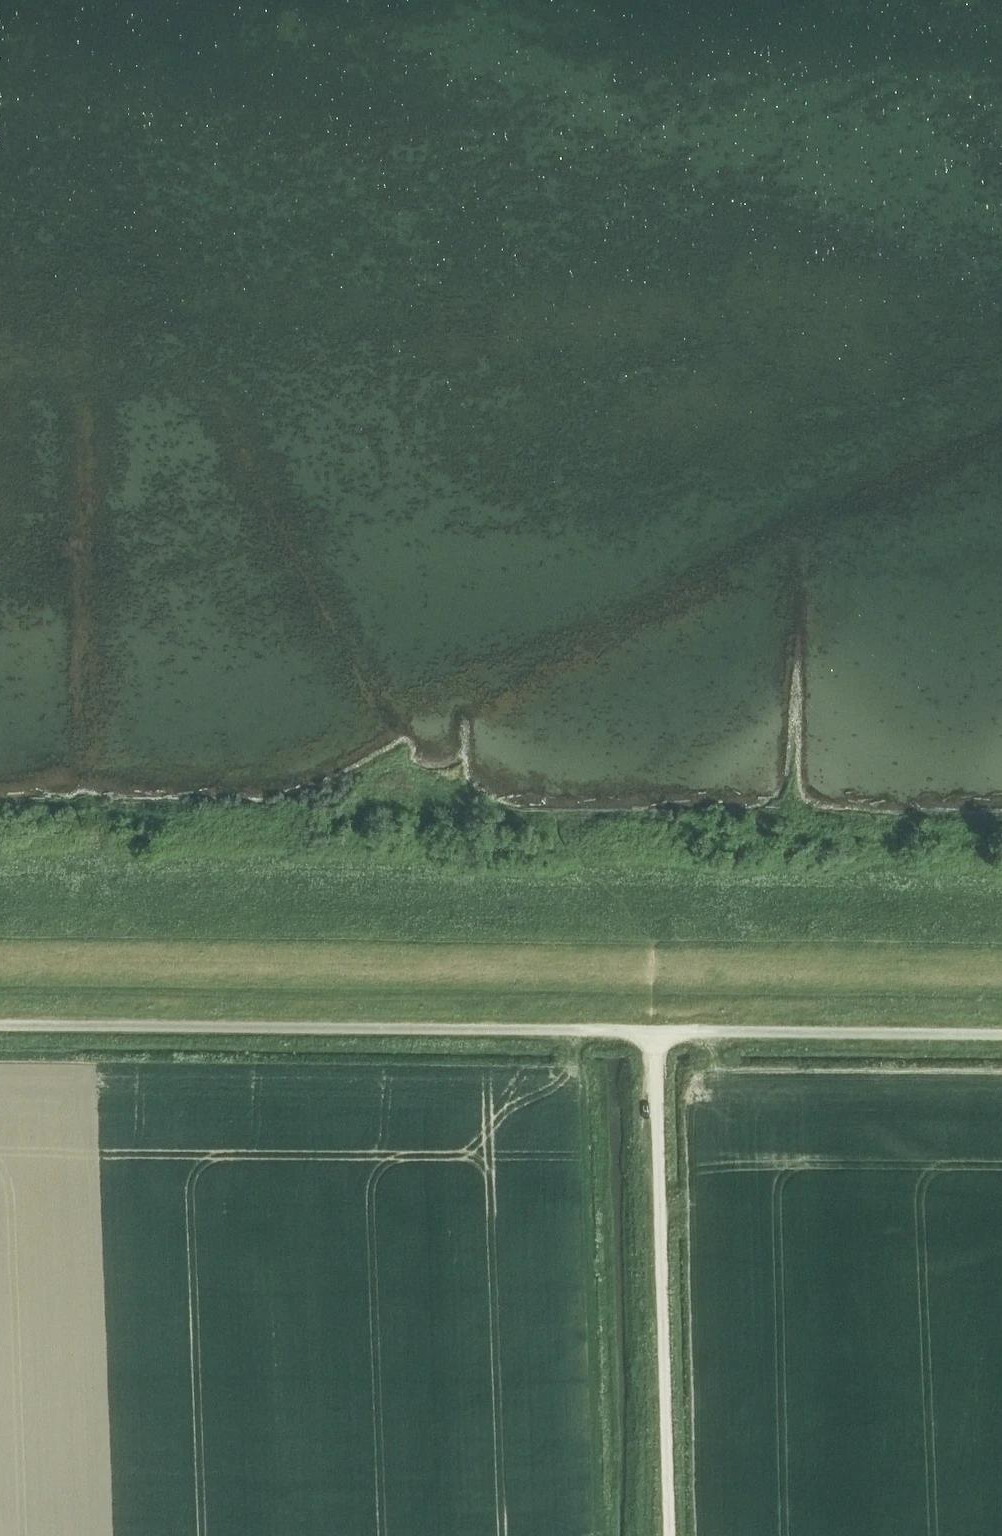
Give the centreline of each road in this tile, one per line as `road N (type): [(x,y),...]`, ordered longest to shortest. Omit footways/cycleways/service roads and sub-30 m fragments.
road 1 (unclassified): [(0,1024),(1001,1033)]
road 2 (track): [(659,1030),(667,1535)]

